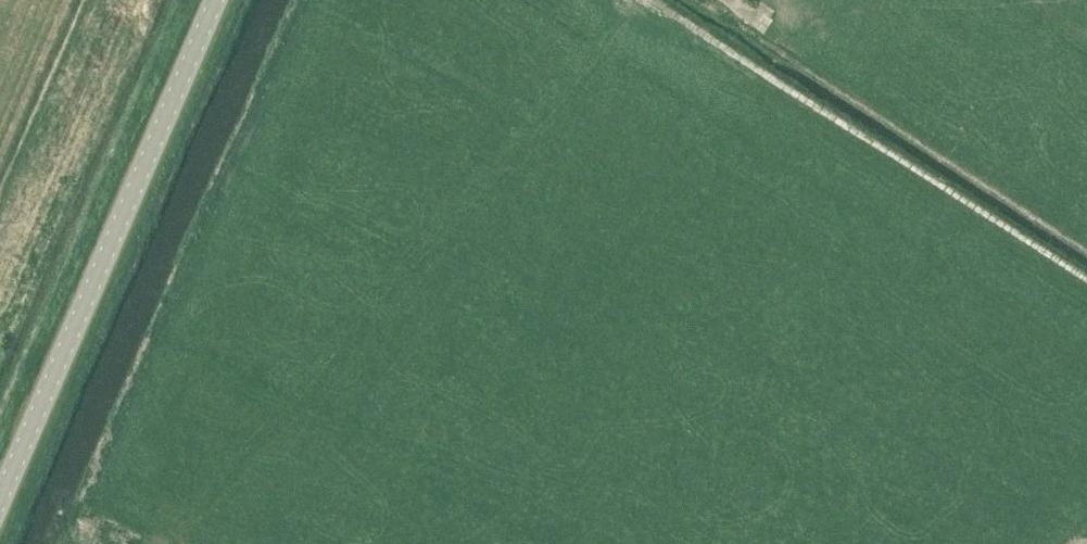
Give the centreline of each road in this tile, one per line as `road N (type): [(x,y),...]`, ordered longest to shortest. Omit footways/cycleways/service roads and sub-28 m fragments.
road 1 (tertiary): [(0,498),(216,0)]

